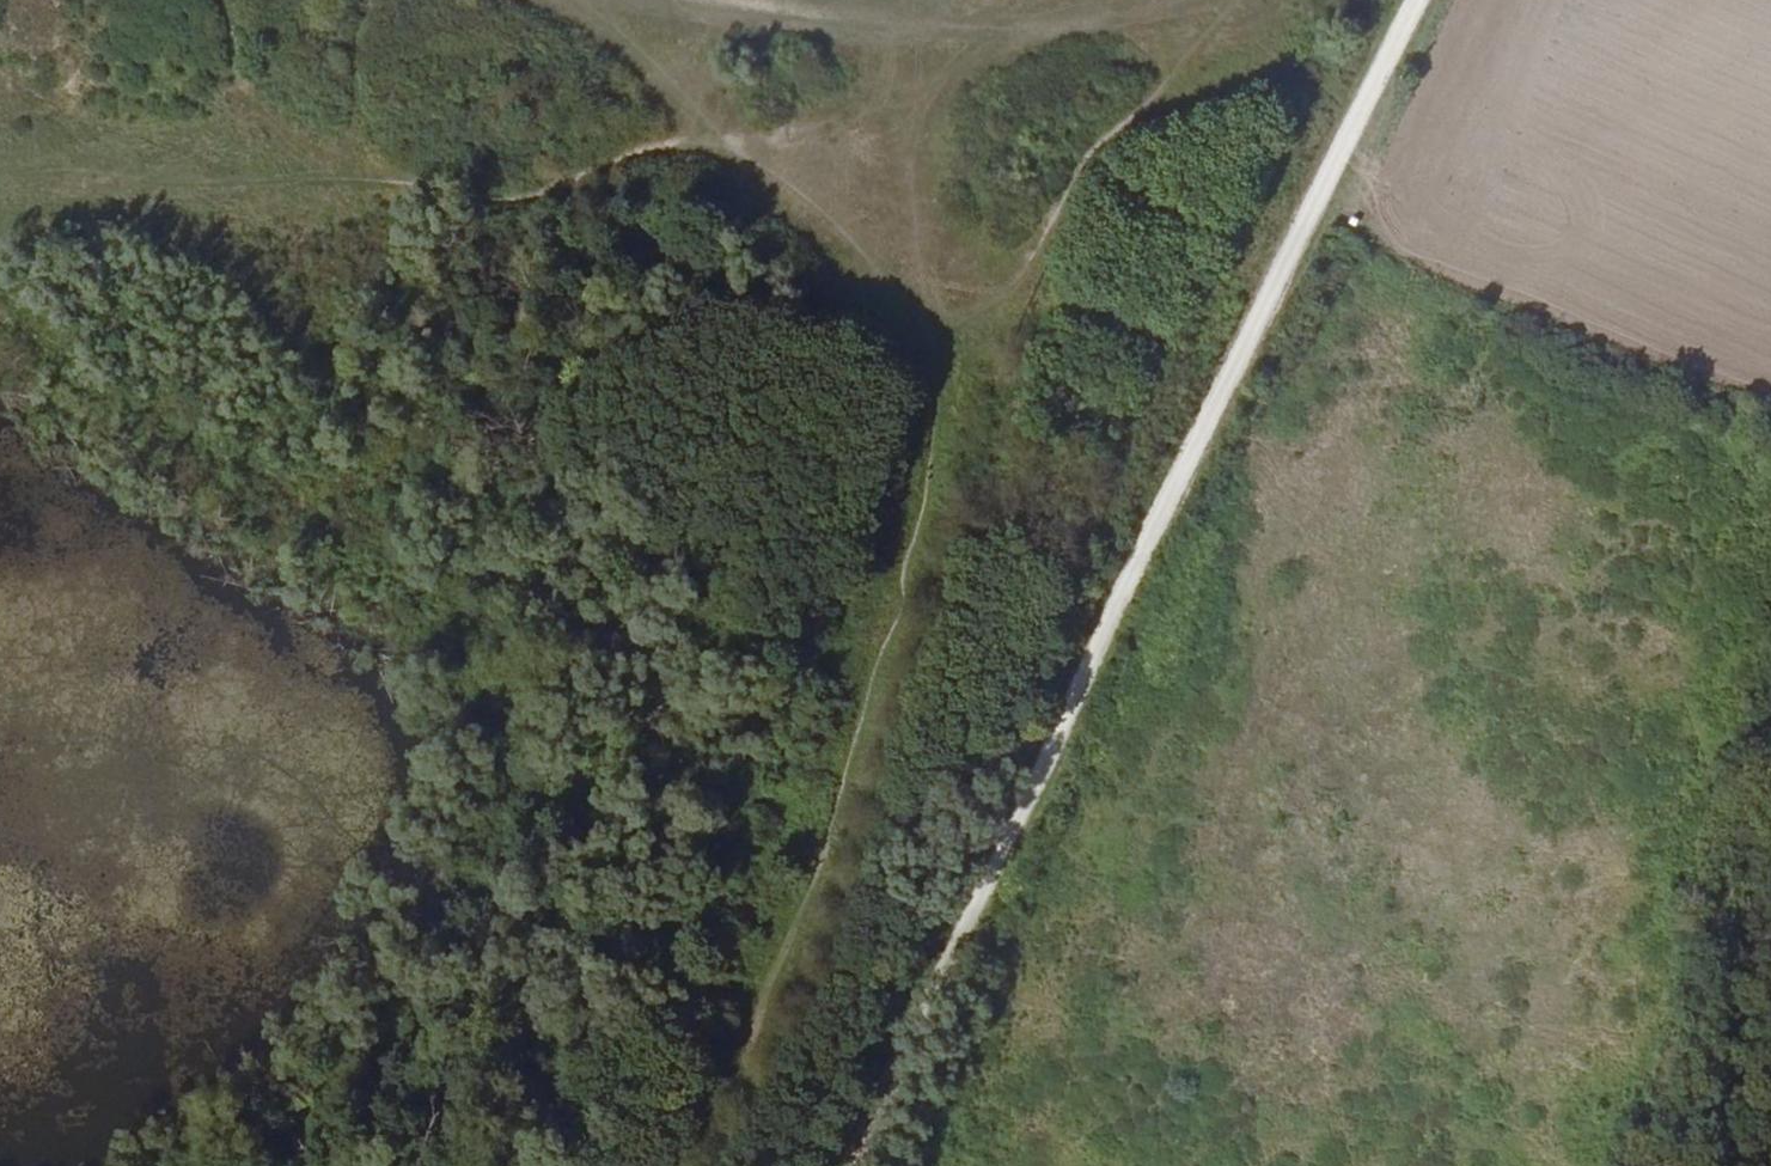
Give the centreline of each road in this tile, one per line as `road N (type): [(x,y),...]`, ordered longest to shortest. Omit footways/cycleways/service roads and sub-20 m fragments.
road 1 (track): [(868,1165),(1091,671),(1423,0)]

